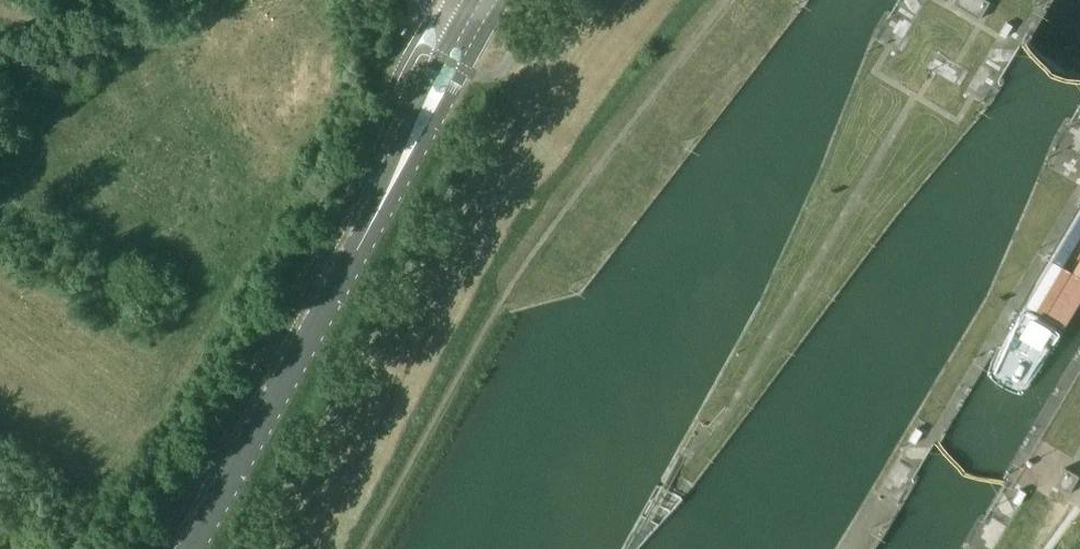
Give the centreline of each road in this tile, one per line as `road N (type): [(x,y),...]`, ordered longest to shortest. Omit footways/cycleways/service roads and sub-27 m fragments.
road 1 (tertiary): [(193,548),(381,210)]
road 2 (tertiary): [(472,24),(381,210)]
road 3 (tertiary): [(381,210),(488,33)]

